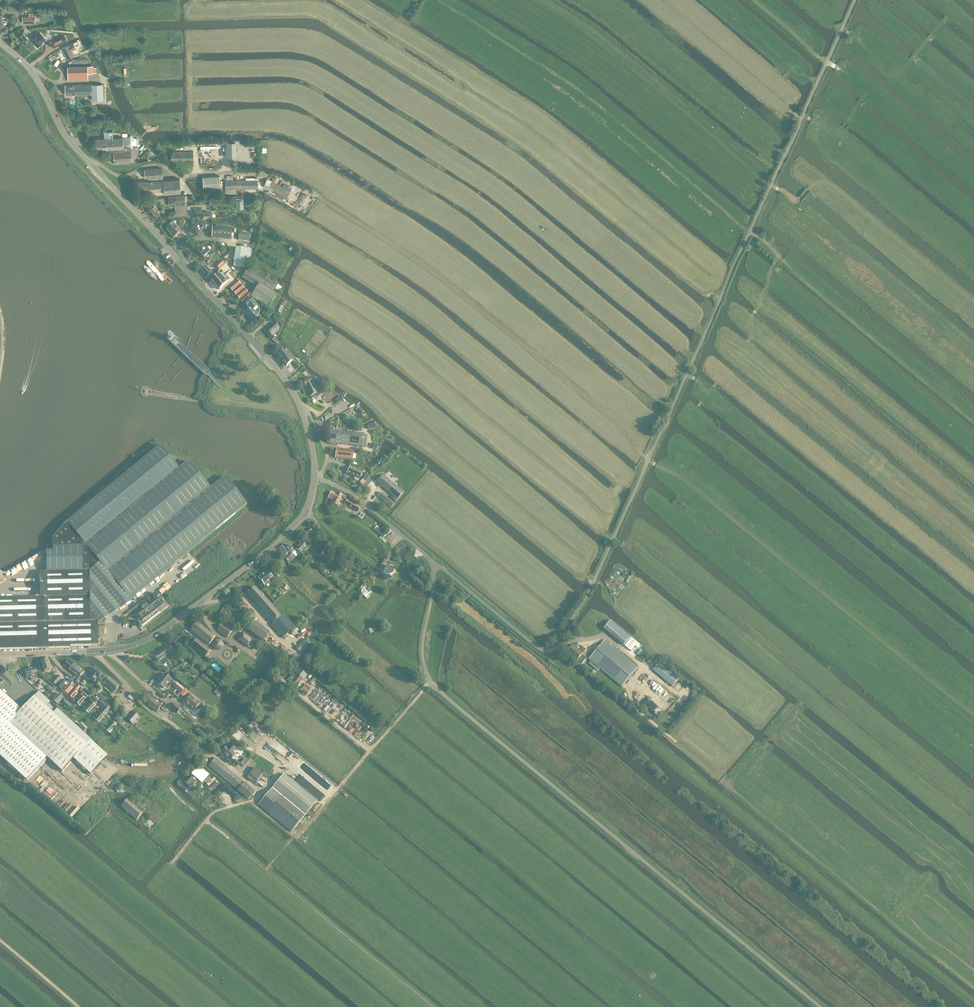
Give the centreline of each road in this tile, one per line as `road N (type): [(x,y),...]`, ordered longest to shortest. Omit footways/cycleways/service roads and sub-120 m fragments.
road 1 (track): [(973,712),(687,479),(648,460),(615,423),(437,276),(316,196),(268,175)]
road 2 (unclassified): [(433,561),(536,646),(554,647),(587,596),(854,0)]
road 3 (track): [(973,423),(562,77),(436,0)]
road 4 (tertiary): [(315,479),(305,419),(284,378),(72,143),(33,72),(0,42)]
road 5 (track): [(973,989),(641,712),(632,685),(644,668)]
road 6 (tertiary): [(0,655),(112,650),(151,638),(290,532),(309,506),(315,479)]
road 7 (track): [(432,1006),(206,821),(170,865)]
road 8 (track): [(973,302),(851,199)]
road 9 (track): [(949,16),(893,75),(841,29)]
road 10 (unclassified): [(433,561),(360,501),(315,479)]
road 11 (track): [(206,821),(261,794),(201,749)]
road 12 (track): [(369,751),(288,844)]

